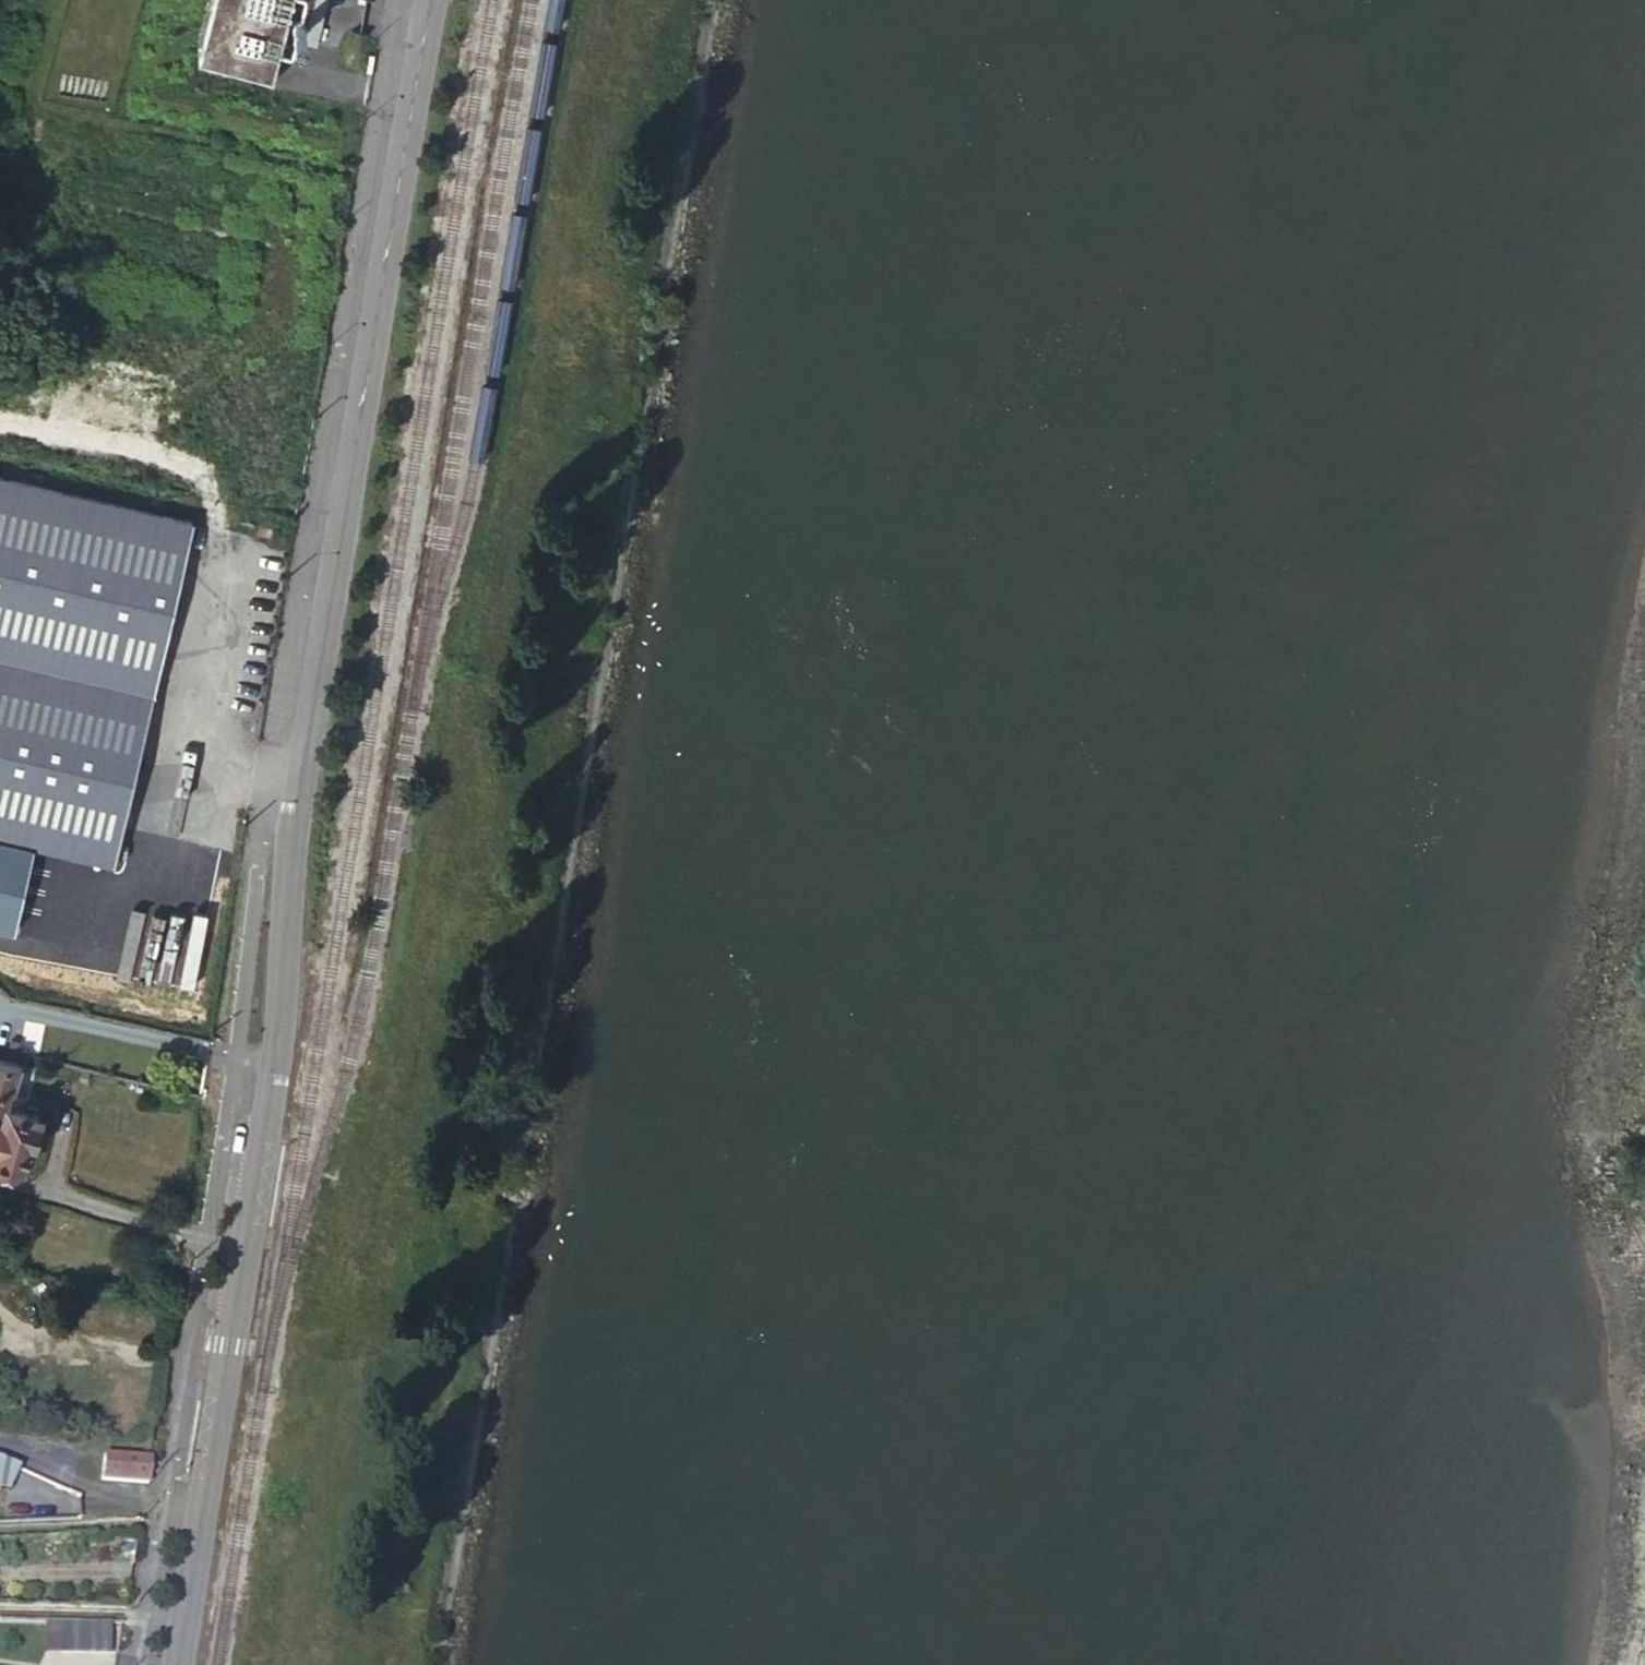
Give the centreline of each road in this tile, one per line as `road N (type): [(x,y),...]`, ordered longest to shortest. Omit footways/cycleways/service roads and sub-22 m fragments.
road 1 (secondary): [(434,0),(297,814),(284,998),(203,1508)]
road 2 (unclassified): [(203,1508),(106,1495),(0,1449)]
road 3 (unclassified): [(199,1527),(0,1526)]
road 4 (residential): [(185,1618),(0,1611)]

